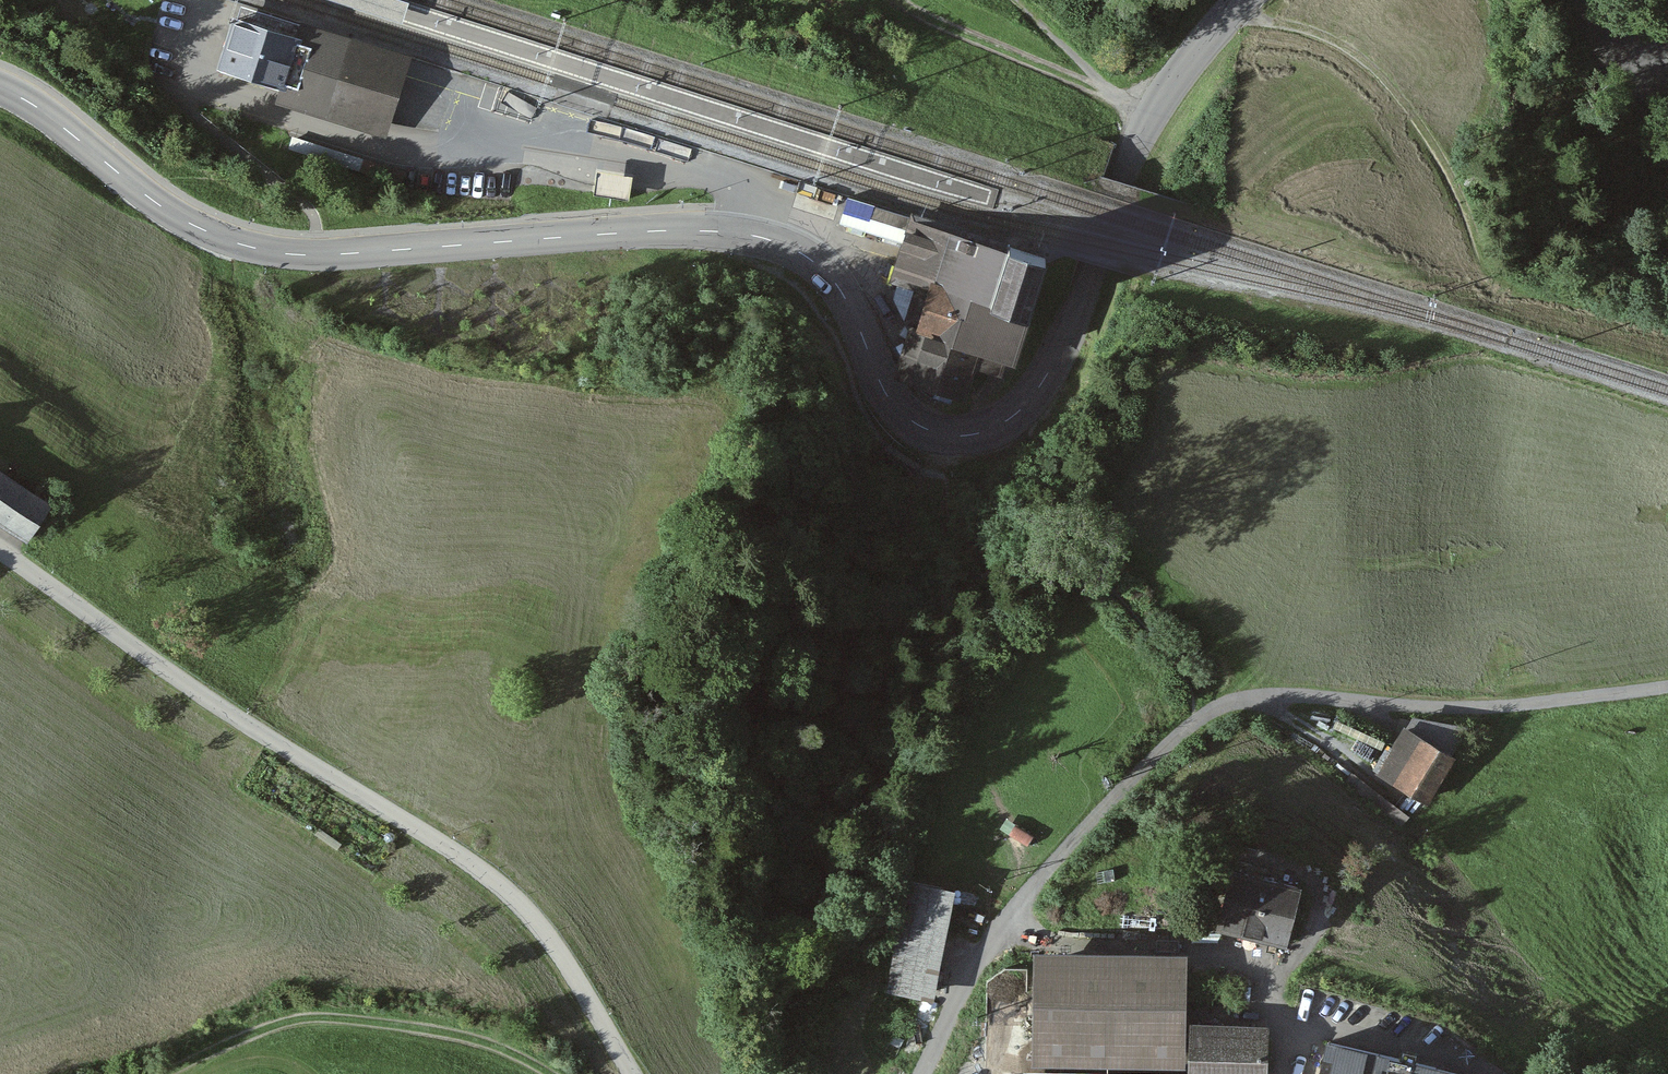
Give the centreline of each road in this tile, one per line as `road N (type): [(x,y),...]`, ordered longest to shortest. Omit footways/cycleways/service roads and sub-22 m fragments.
road 1 (tertiary): [(1238,0),(1147,118),(1074,320),(1034,393),(1014,415),(972,435),(922,428),(903,413),(885,393),(840,287),(818,264),(764,236),(699,229),(288,254),(237,244),(166,210),(0,86)]
road 2 (track): [(924,1073),(991,942),(1094,816),(1188,726),(1241,704),(1320,699),(1475,713),(1667,688)]
road 3 (unclassified): [(0,552),(215,705),(497,884),(540,924),(631,1073)]
road 4 (track): [(1667,331),(1499,279),(1476,249),(1446,172),(1364,59),(1318,35),(1222,18)]
road 5 (track): [(165,1073),(296,1017),(433,1025),(521,1056),(547,1073)]
road 6 (track): [(1147,118),(1113,97),(1020,0)]

